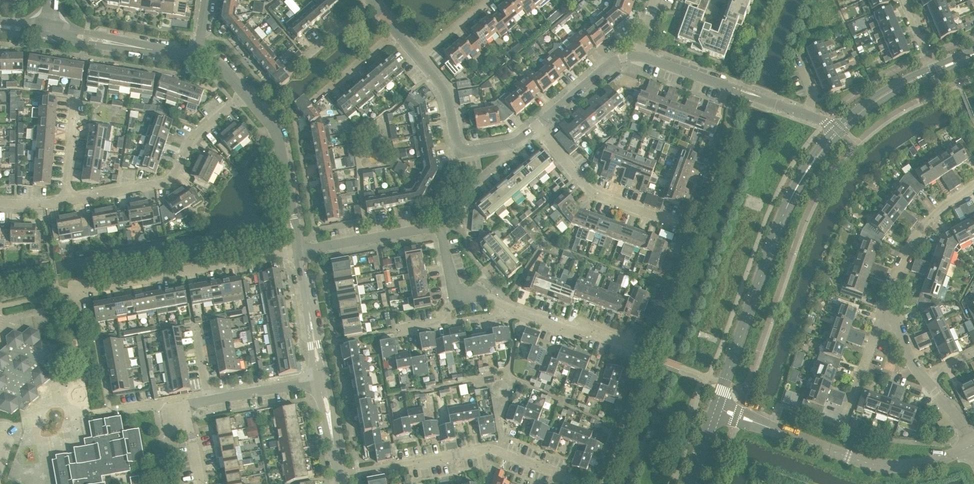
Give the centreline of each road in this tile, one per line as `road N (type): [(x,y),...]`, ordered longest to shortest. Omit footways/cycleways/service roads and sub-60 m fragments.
road 1 (tertiary): [(718,404),(781,223),(806,170),(839,128)]
road 2 (residential): [(340,474),(496,450),(568,476),(610,475)]
road 3 (residential): [(57,289),(302,252)]
road 4 (residential): [(736,417),(892,467),(973,445)]
road 5 (residential): [(66,198),(172,179),(190,141),(247,93)]
road 6 (residential): [(456,297),(439,224),(302,252)]
road 7 (residential): [(839,128),(637,56)]
road 8 (residential): [(456,297),(482,293),(557,329),(639,351)]
road 9 (residential): [(692,227),(596,195),(540,126)]
road 10 (tertiary): [(302,252),(278,134),(247,93)]
road 11 (residential): [(519,145),(460,155),(450,107),(420,59)]
road 12 (residential): [(846,420),(900,269)]
road 13 (tertiary): [(199,56),(47,32)]
road 14 (tertiary): [(321,380),(302,252)]
road 15 (residential): [(637,56),(614,63),(540,126)]

